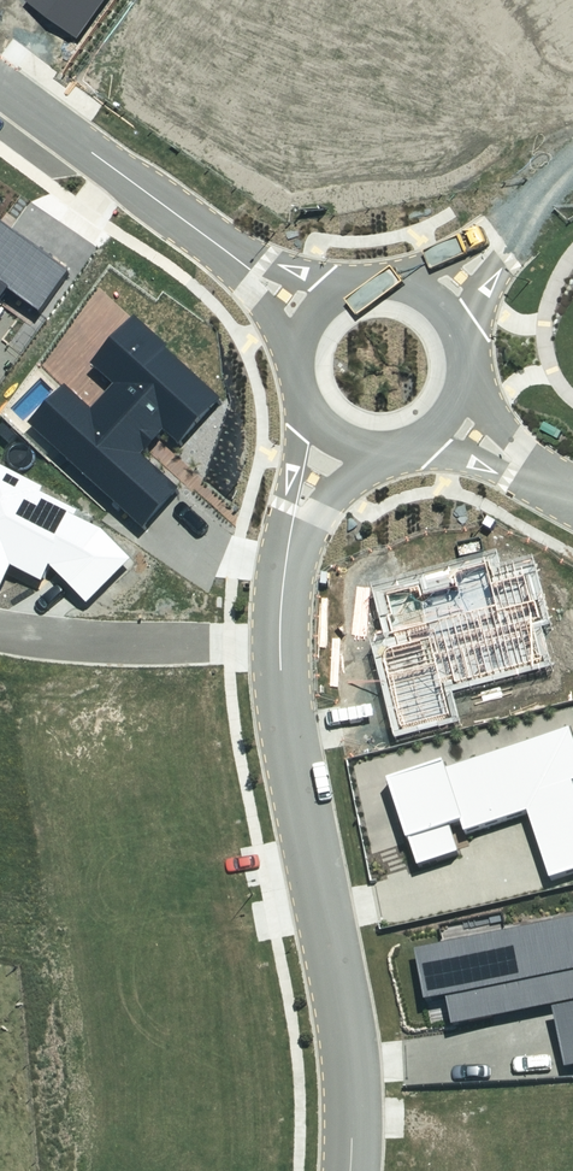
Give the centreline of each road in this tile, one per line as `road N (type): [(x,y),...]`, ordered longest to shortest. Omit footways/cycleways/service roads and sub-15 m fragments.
road 1 (residential): [(351,1170),(350,1046),(281,644)]
road 2 (residential): [(235,258),(0,86)]
road 3 (residential): [(281,644),(104,648),(0,631)]
road 4 (residential): [(409,282),(512,223),(464,342)]
road 5 (residential): [(281,644),(283,579),(298,511)]

